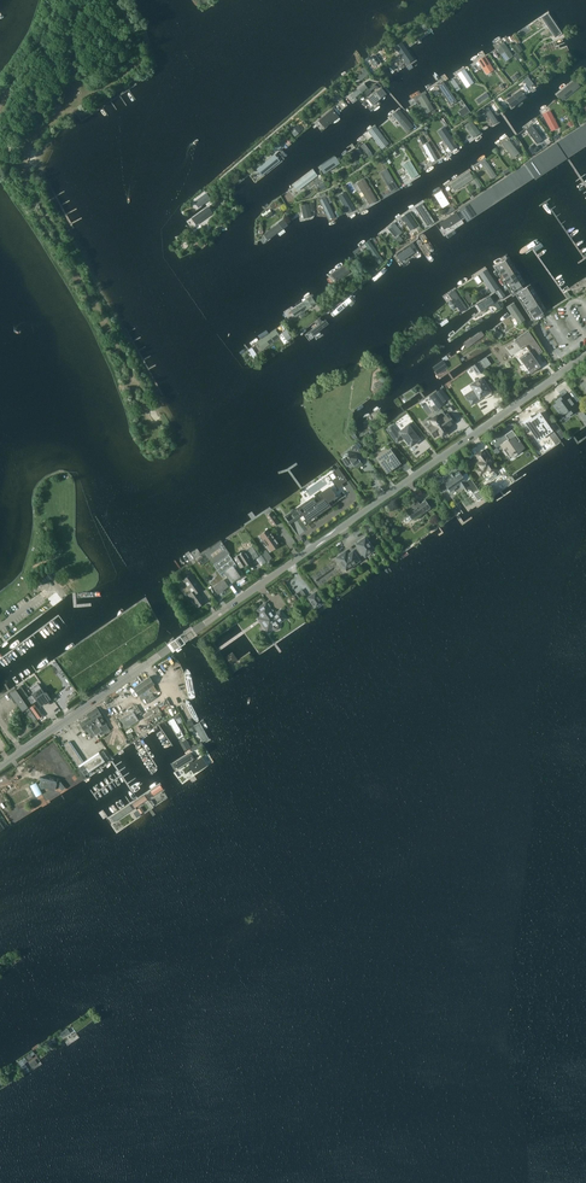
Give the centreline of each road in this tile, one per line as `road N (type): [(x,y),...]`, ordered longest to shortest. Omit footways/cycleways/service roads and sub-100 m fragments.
road 1 (residential): [(0,767),(585,355)]

